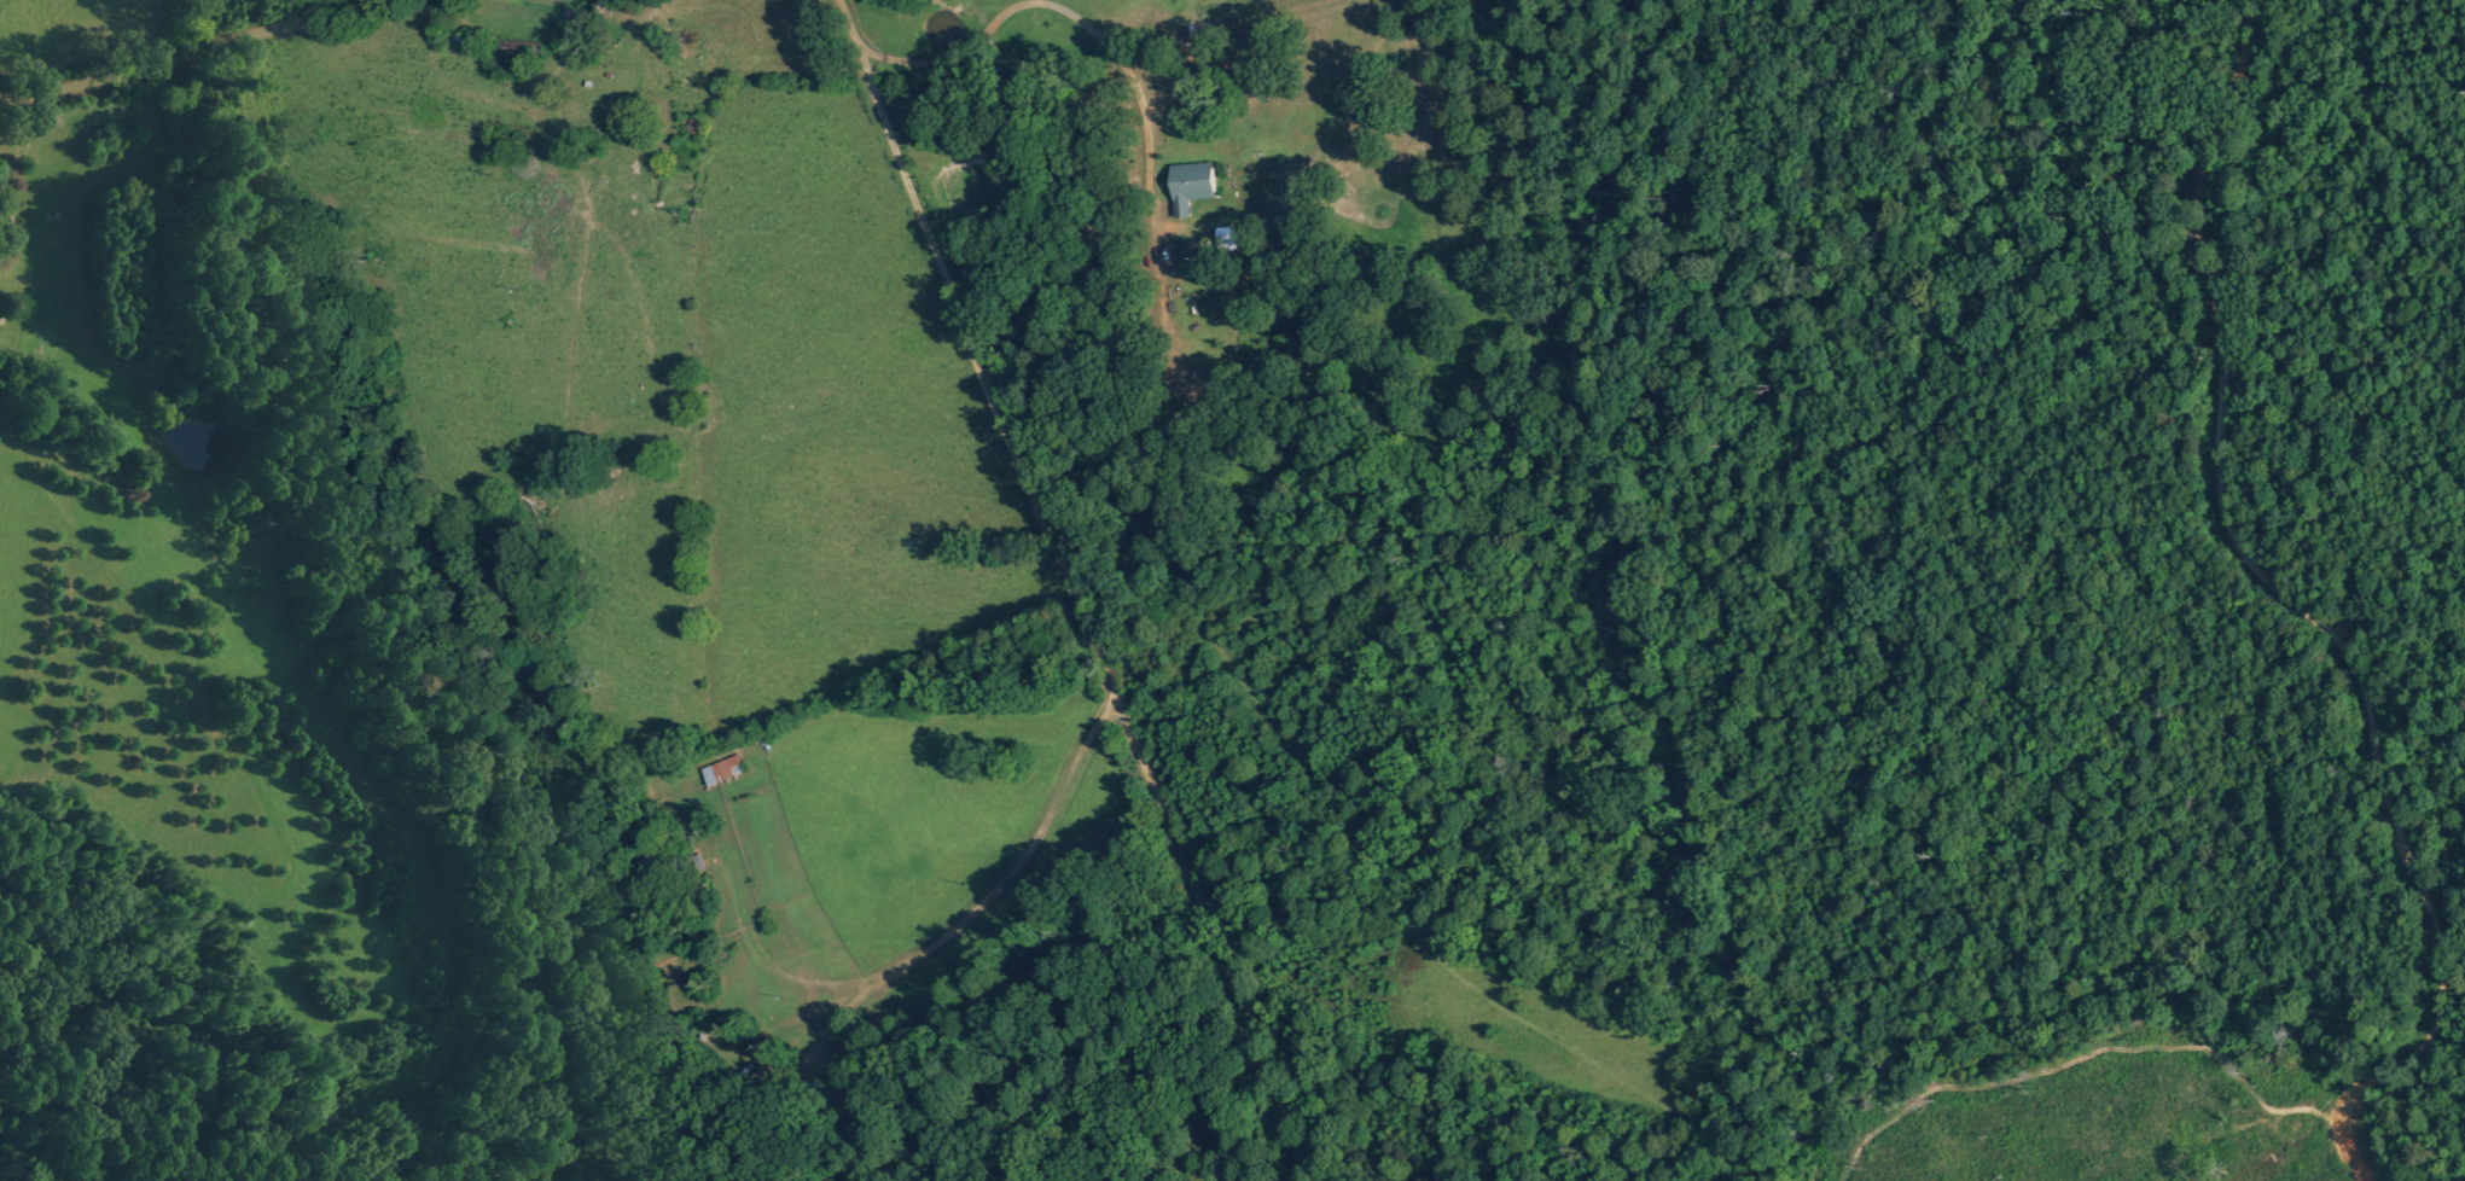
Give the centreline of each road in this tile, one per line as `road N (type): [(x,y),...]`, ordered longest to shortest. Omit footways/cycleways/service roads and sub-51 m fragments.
road 1 (residential): [(0,104),(362,0)]

